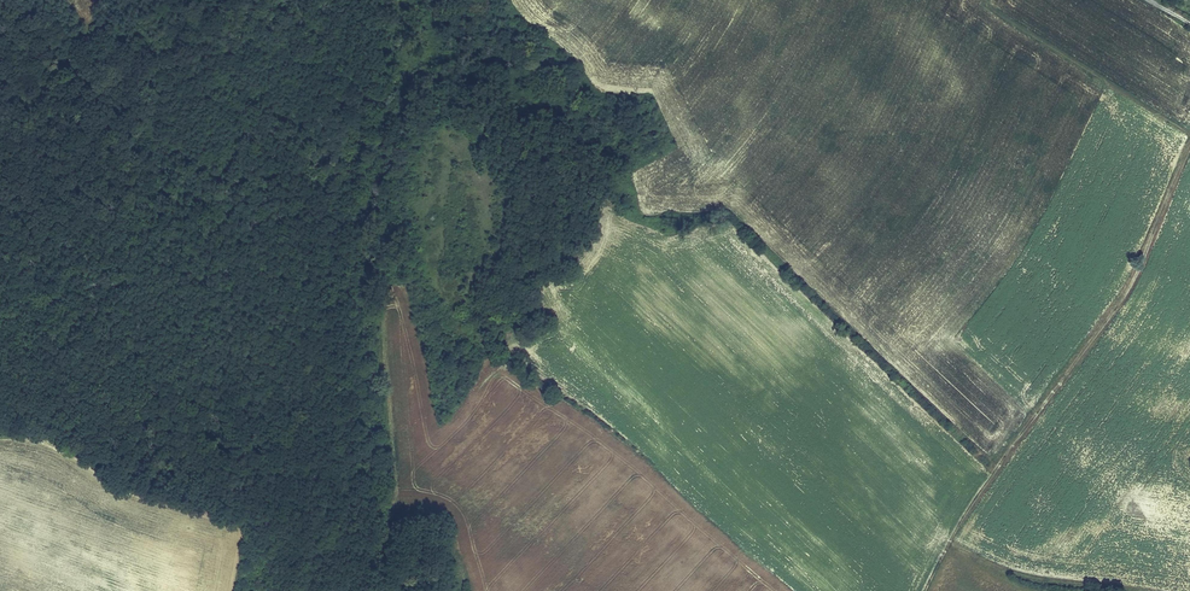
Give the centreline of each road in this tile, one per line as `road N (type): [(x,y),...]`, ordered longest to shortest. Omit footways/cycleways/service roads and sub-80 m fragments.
road 1 (track): [(927,590),(959,519),(1134,280),(1189,148)]

